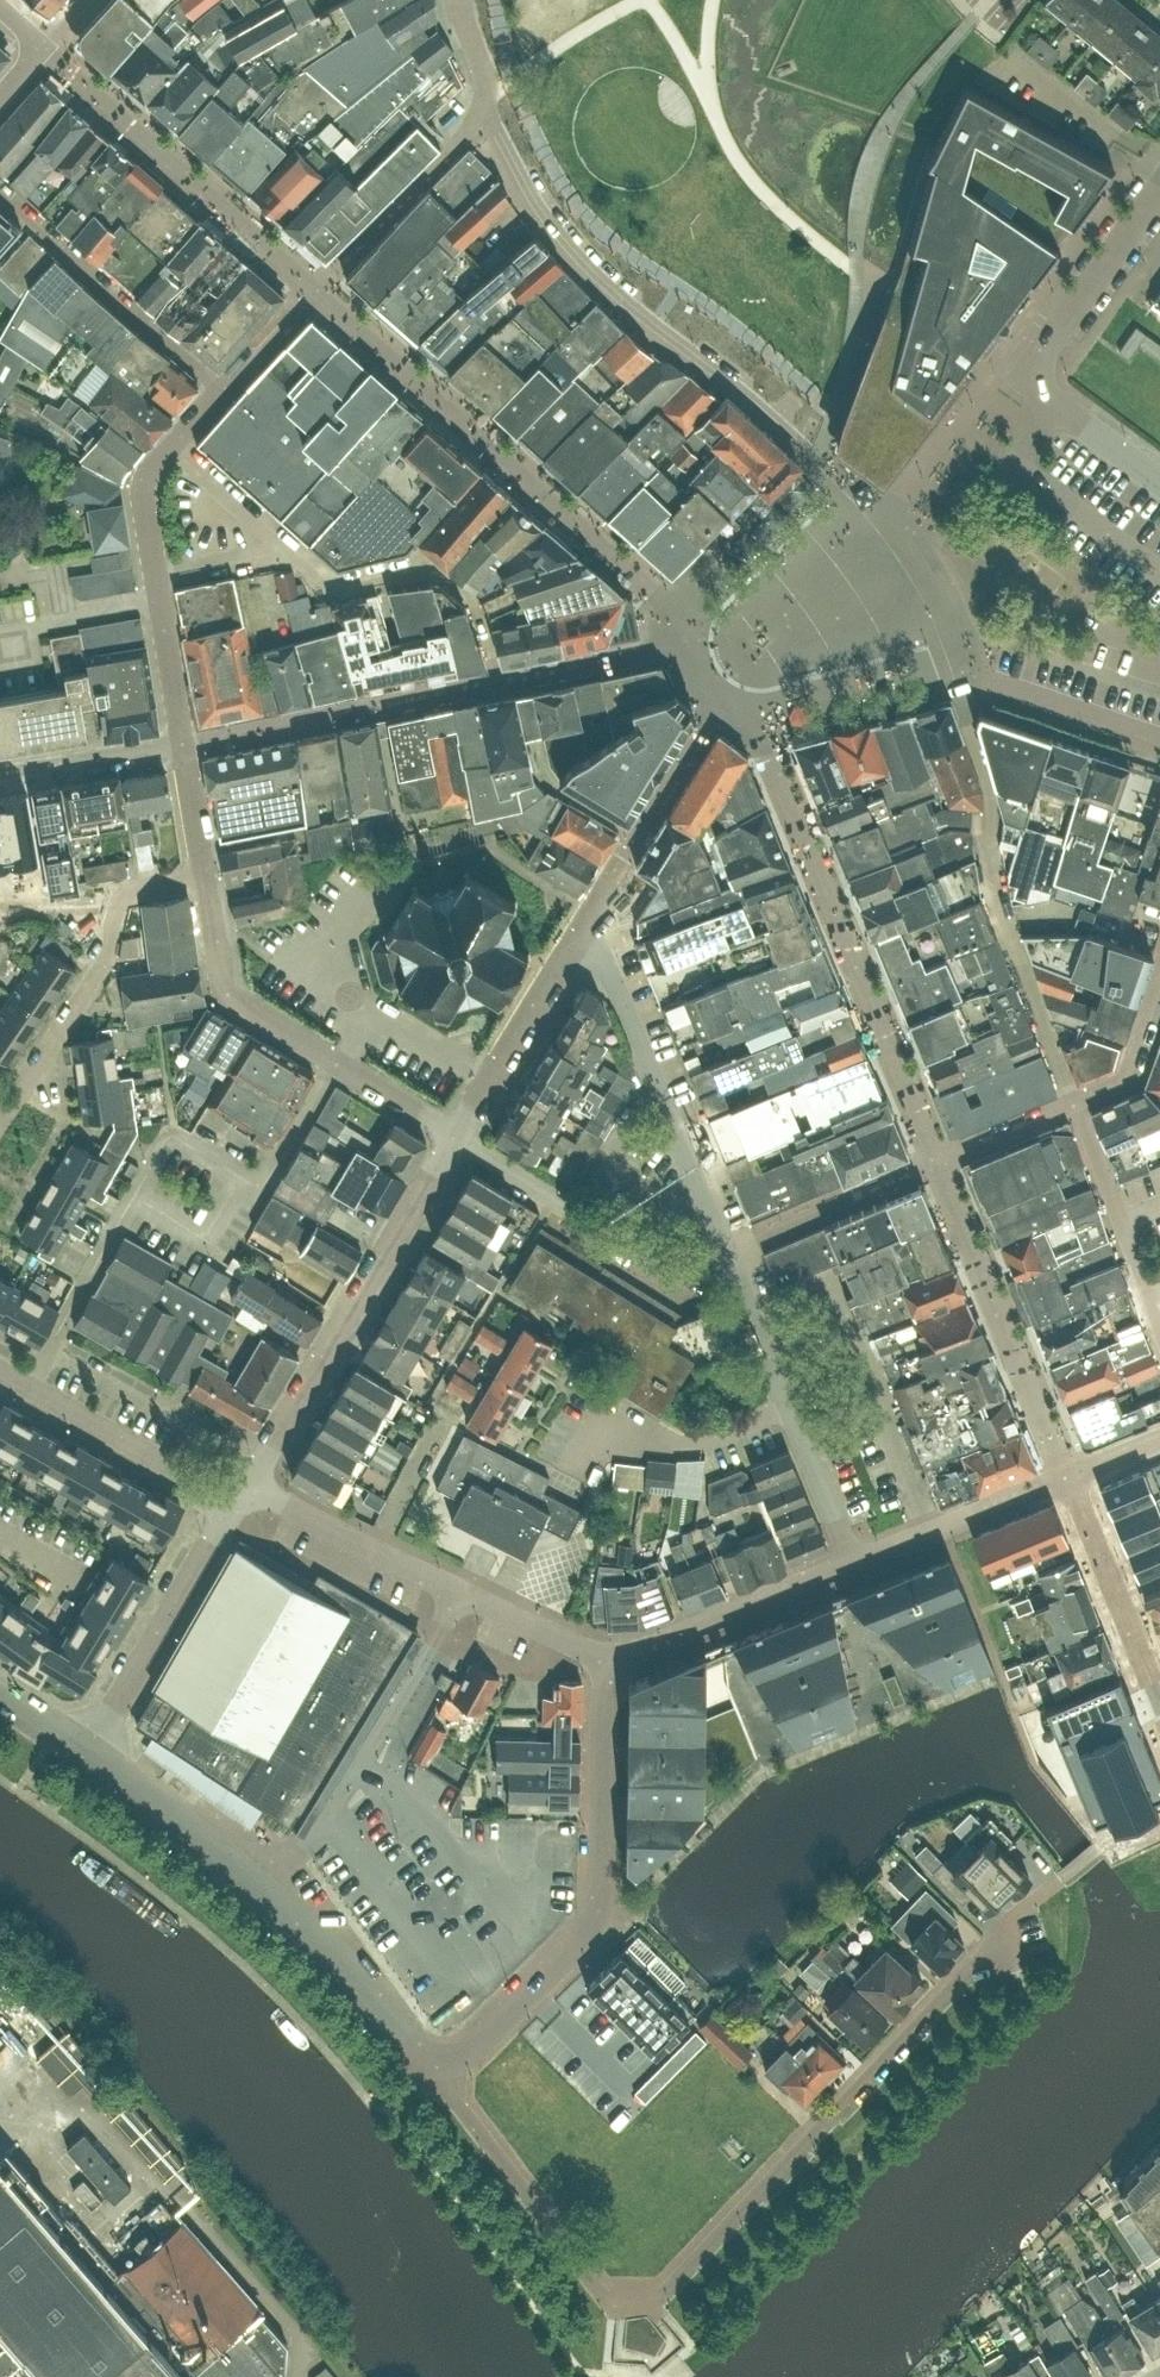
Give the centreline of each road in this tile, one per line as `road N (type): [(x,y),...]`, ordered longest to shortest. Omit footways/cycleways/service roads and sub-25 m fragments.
road 1 (residential): [(1055,1882),(1004,1923),(652,2303),(602,2296),(459,2104),(440,2059)]
road 2 (residential): [(1159,746),(969,687),(961,709),(992,812),(1008,928),(1077,1098)]
road 3 (residential): [(722,1251),(590,919),(456,1139)]
road 4 (residential): [(455,0),(488,113),(513,171),(556,234),(617,301),(812,456)]
road 5 (residential): [(440,2059),(467,2049),(595,1928),(611,1655)]
road 6 (residential): [(440,2059),(424,2056),(265,1887),(85,1749)]
road 7 (residential): [(251,1487),(456,1139)]
road 8 (residential): [(1159,481),(1030,381),(1159,184)]
road 9 (residential): [(611,1655),(251,1487)]
road 10 (residential): [(1077,1098),(722,1251)]
road 11 (residential): [(209,882),(221,966),(236,998),(456,1139)]
road 12 (residential): [(0,1111),(109,959),(122,898),(209,882)]
road 13 (residential): [(183,745),(497,682)]
road 14 (residential): [(183,745),(146,501),(154,467),(172,446)]
road 15 (residential): [(425,568),(333,586),(172,446)]
road 16 (residential): [(222,391),(0,189)]
road 17 (residential): [(456,1139),(634,1241),(679,1256),(722,1251)]
road 18 (residential): [(85,1749),(231,1504)]
road 19 (residential): [(231,1504),(0,1368)]
road 20 (residential): [(857,1563),(611,1655)]
road 21 (residential): [(576,1468),(604,1423),(684,1445),(790,1407)]
road 22 (residential): [(1159,1706),(1067,1480)]
road 23 (residential): [(1077,1098),(1159,1322)]
road 24 (residential): [(1067,1480),(857,1563)]
road 25 (residential): [(0,779),(183,745)]
road 26 (residential): [(790,1407),(722,1251)]
road 27 (residential): [(857,1563),(790,1407)]
road 28 (residential): [(1159,979),(1127,1073),(1077,1098)]
road 29 (residential): [(183,745),(209,882)]
road 30 (residential): [(0,7),(43,47),(0,96)]

